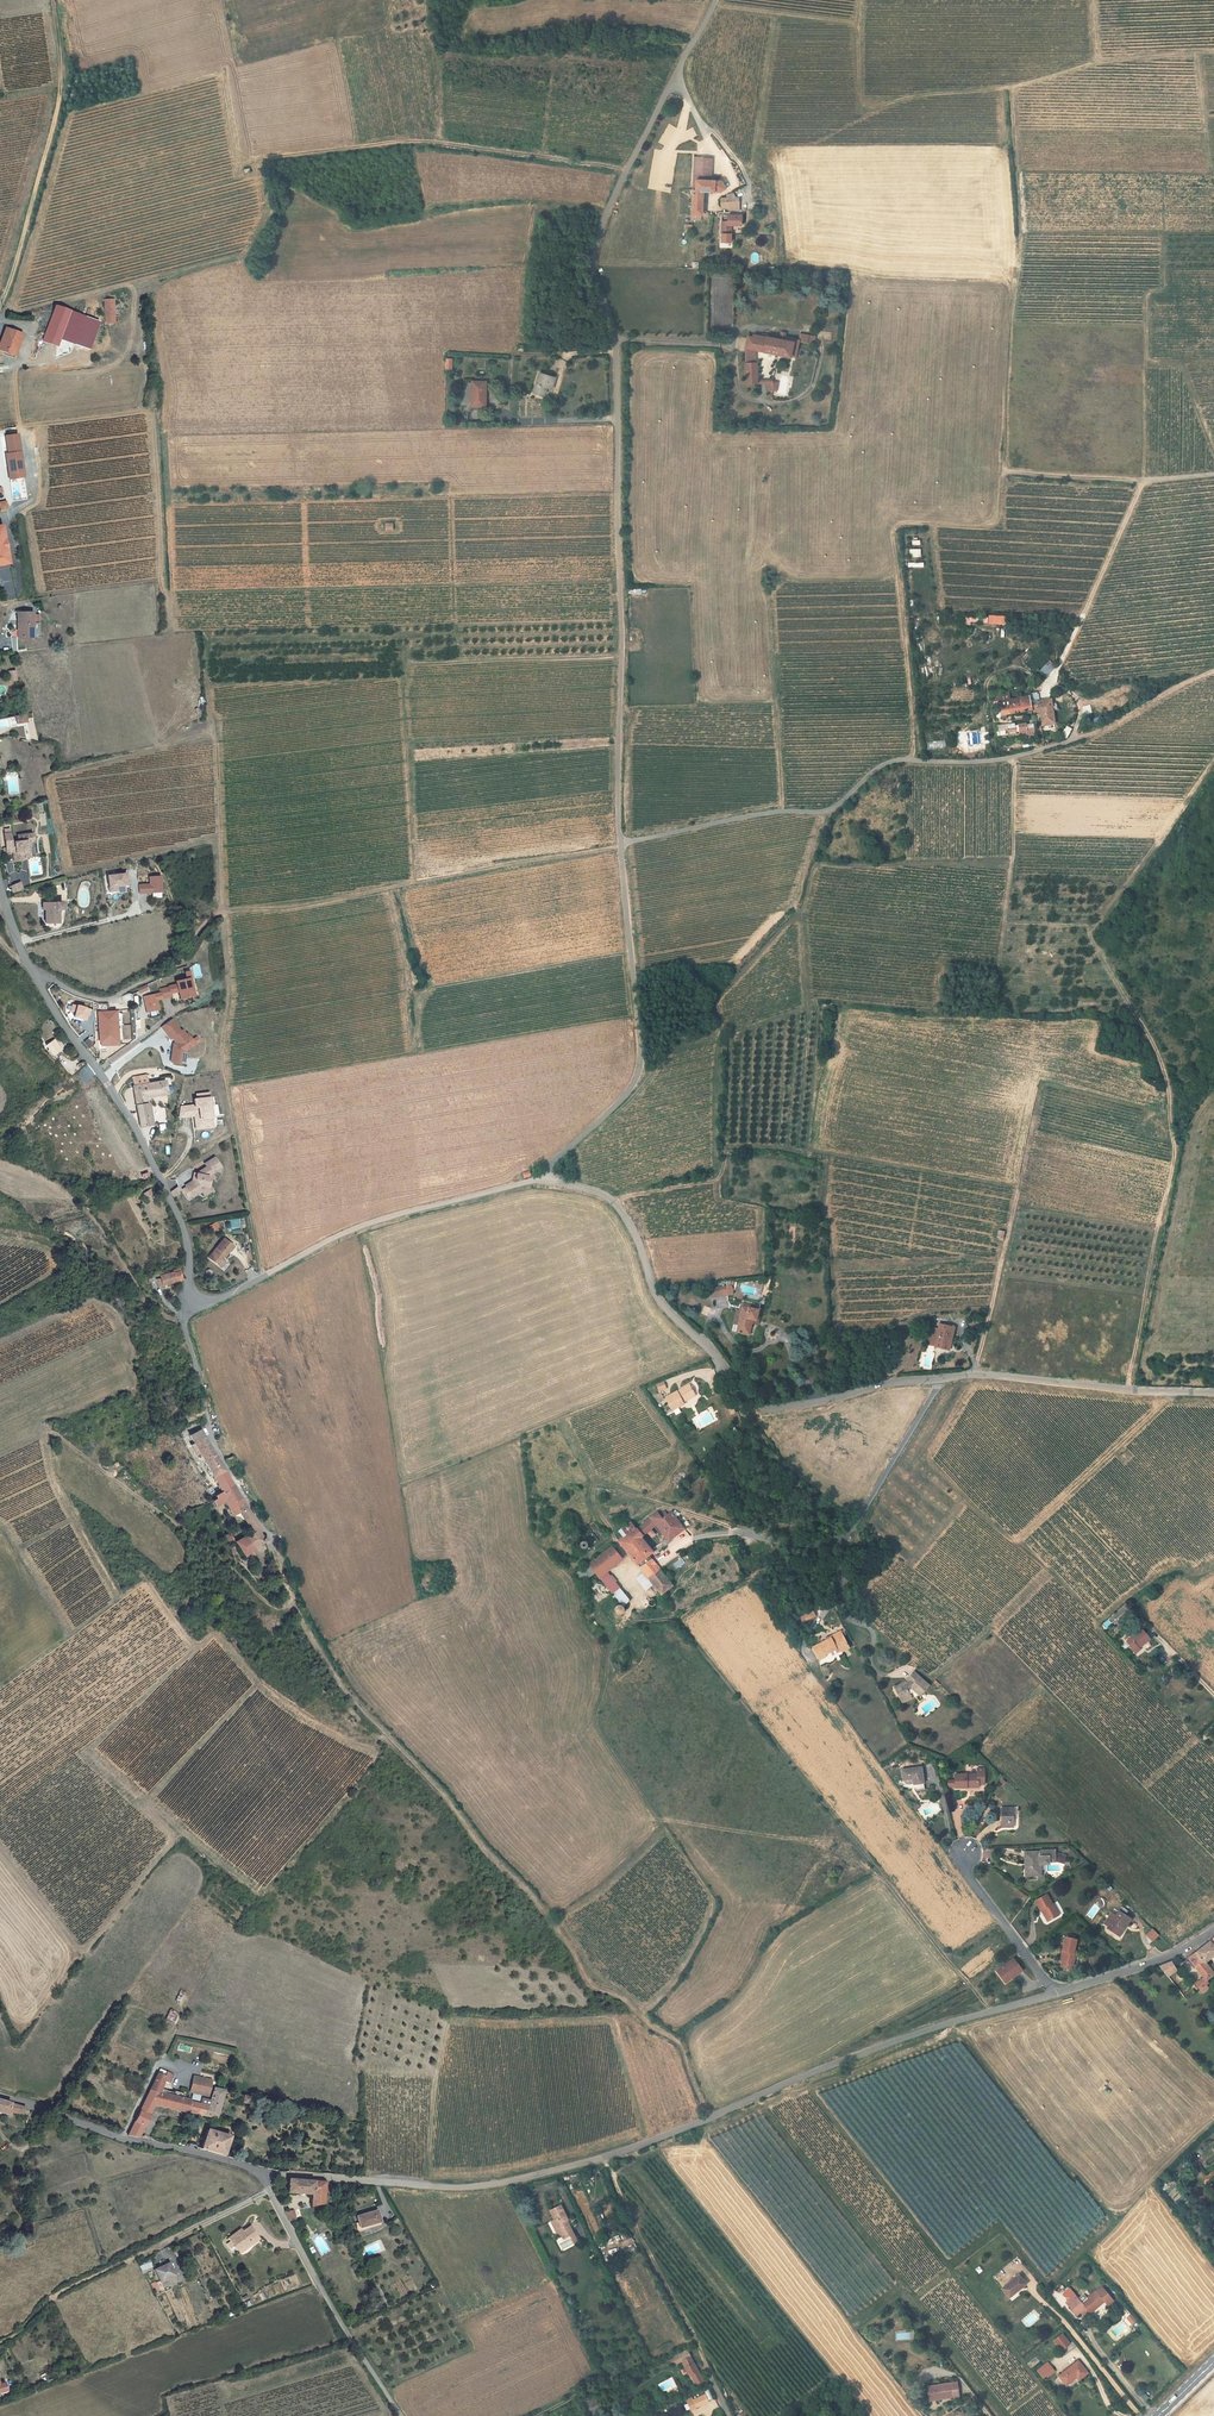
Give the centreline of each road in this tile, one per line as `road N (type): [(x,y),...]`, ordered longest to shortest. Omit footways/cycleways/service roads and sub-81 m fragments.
road 1 (unclassified): [(715,0),(617,190),(594,254),(616,351),(621,845)]
road 2 (unclassified): [(261,2172),(468,2188),(513,2181),(658,2138),(944,2024),(1057,1993)]
road 3 (track): [(265,1275),(221,1055),(229,982),(208,690)]
road 4 (track): [(952,2022),(945,2033),(813,2092),(1066,2415)]
road 5 (track): [(911,760),(893,531),(904,523),(995,526),(1002,478),(1013,472),(1147,480)]
road 6 (track): [(1092,0),(1092,63),(1012,87),(881,105),(860,97),(853,23),(713,7)]
road 7 (tertiary): [(942,1379),(790,1407),(752,1403),(663,1306),(615,1202),(545,1180)]
road 8 (unclassified): [(621,845),(738,818),(828,810),(897,761),(987,761),(1078,739)]
road 9 (track): [(621,845),(298,909),(223,912),(209,918),(181,963)]
road 10 (tertiary): [(197,1302),(188,1288),(186,1238),(149,1155),(29,968),(0,884)]
road 11 (track): [(1128,1389),(1175,1154),(1167,1081),(1132,1008)]
road 12 (track): [(1005,474),(1021,238),(1012,87)]
road 13 (track): [(253,160),(436,141),(627,170)]
road 14 (track): [(0,428),(155,415),(169,632)]
road 15 (tertiary): [(545,1180),(343,1233),(217,1300),(197,1302)]
road 16 (unclassified): [(621,845),(640,1070),(545,1180)]
road 17 (track): [(0,1454),(59,1434),(275,1608),(290,1599)]
road 18 (residential): [(691,1540),(741,1532),(798,1543),(843,1532),(942,1379)]
road 19 (unclassified): [(197,1302),(186,1321),(212,1437),(271,1537),(290,1599)]
road 20 (track): [(0,307),(61,91),(53,0)]
road 21 (track): [(601,1119),(633,1096),(667,1054),(711,1035),(716,999),(803,910)]
road 22 (track): [(1213,759),(1094,927),(1132,1008)]
road 23 (unclassified): [(0,2094),(119,2137),(261,2172)]
road 24 (tertiary): [(1213,1393),(942,1379)]
road 25 (unclassified): [(270,2191),(402,2415)]
road 26 (track): [(976,1375),(1034,1132)]
road 27 (track): [(604,2158),(698,2356)]
road 28 (track): [(726,1371),(747,1417),(789,1469),(857,1519)]
road 29 (track): [(0,2343),(72,2285),(164,2242)]
road 30 (residential): [(965,1853),(968,1874),(1057,1993)]
road 31 (unclassified): [(1057,1993),(1142,1967),(1213,1929)]
road 32 (track): [(1078,739),(1213,671)]
road 33 (track): [(1092,63),(1213,52)]

